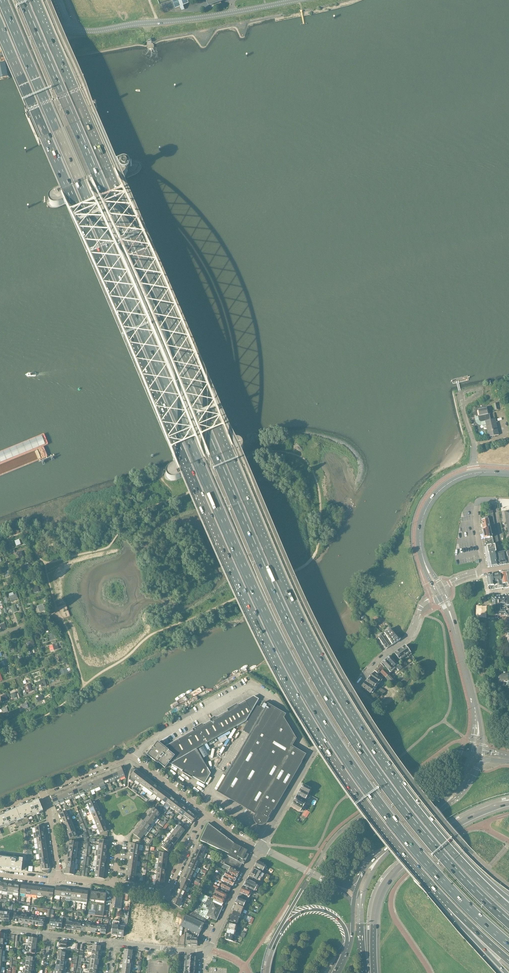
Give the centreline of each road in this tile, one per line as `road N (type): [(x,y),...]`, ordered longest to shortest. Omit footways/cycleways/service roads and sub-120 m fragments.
road 1 (motorway): [(1,0),(288,663),(390,821),(508,945)]
road 2 (motorway): [(508,923),(404,811),(317,684),(20,0)]
road 3 (motorway): [(496,896),(382,761),(314,650),(33,0)]
road 4 (motorway): [(0,29),(276,668),(346,783),(450,909)]
road 5 (motorway): [(375,972),(377,904),(392,875),(458,824),(508,805)]
road 6 (unclassified): [(135,758),(146,744),(251,684),(279,701),(312,756)]
road 7 (residential): [(71,29),(299,0)]
road 8 (residential): [(312,756),(356,686),(437,596)]
road 9 (residential): [(114,885),(168,892),(204,812)]
road 10 (motorway): [(267,972),(277,936),(304,912),(335,917),(346,951)]

